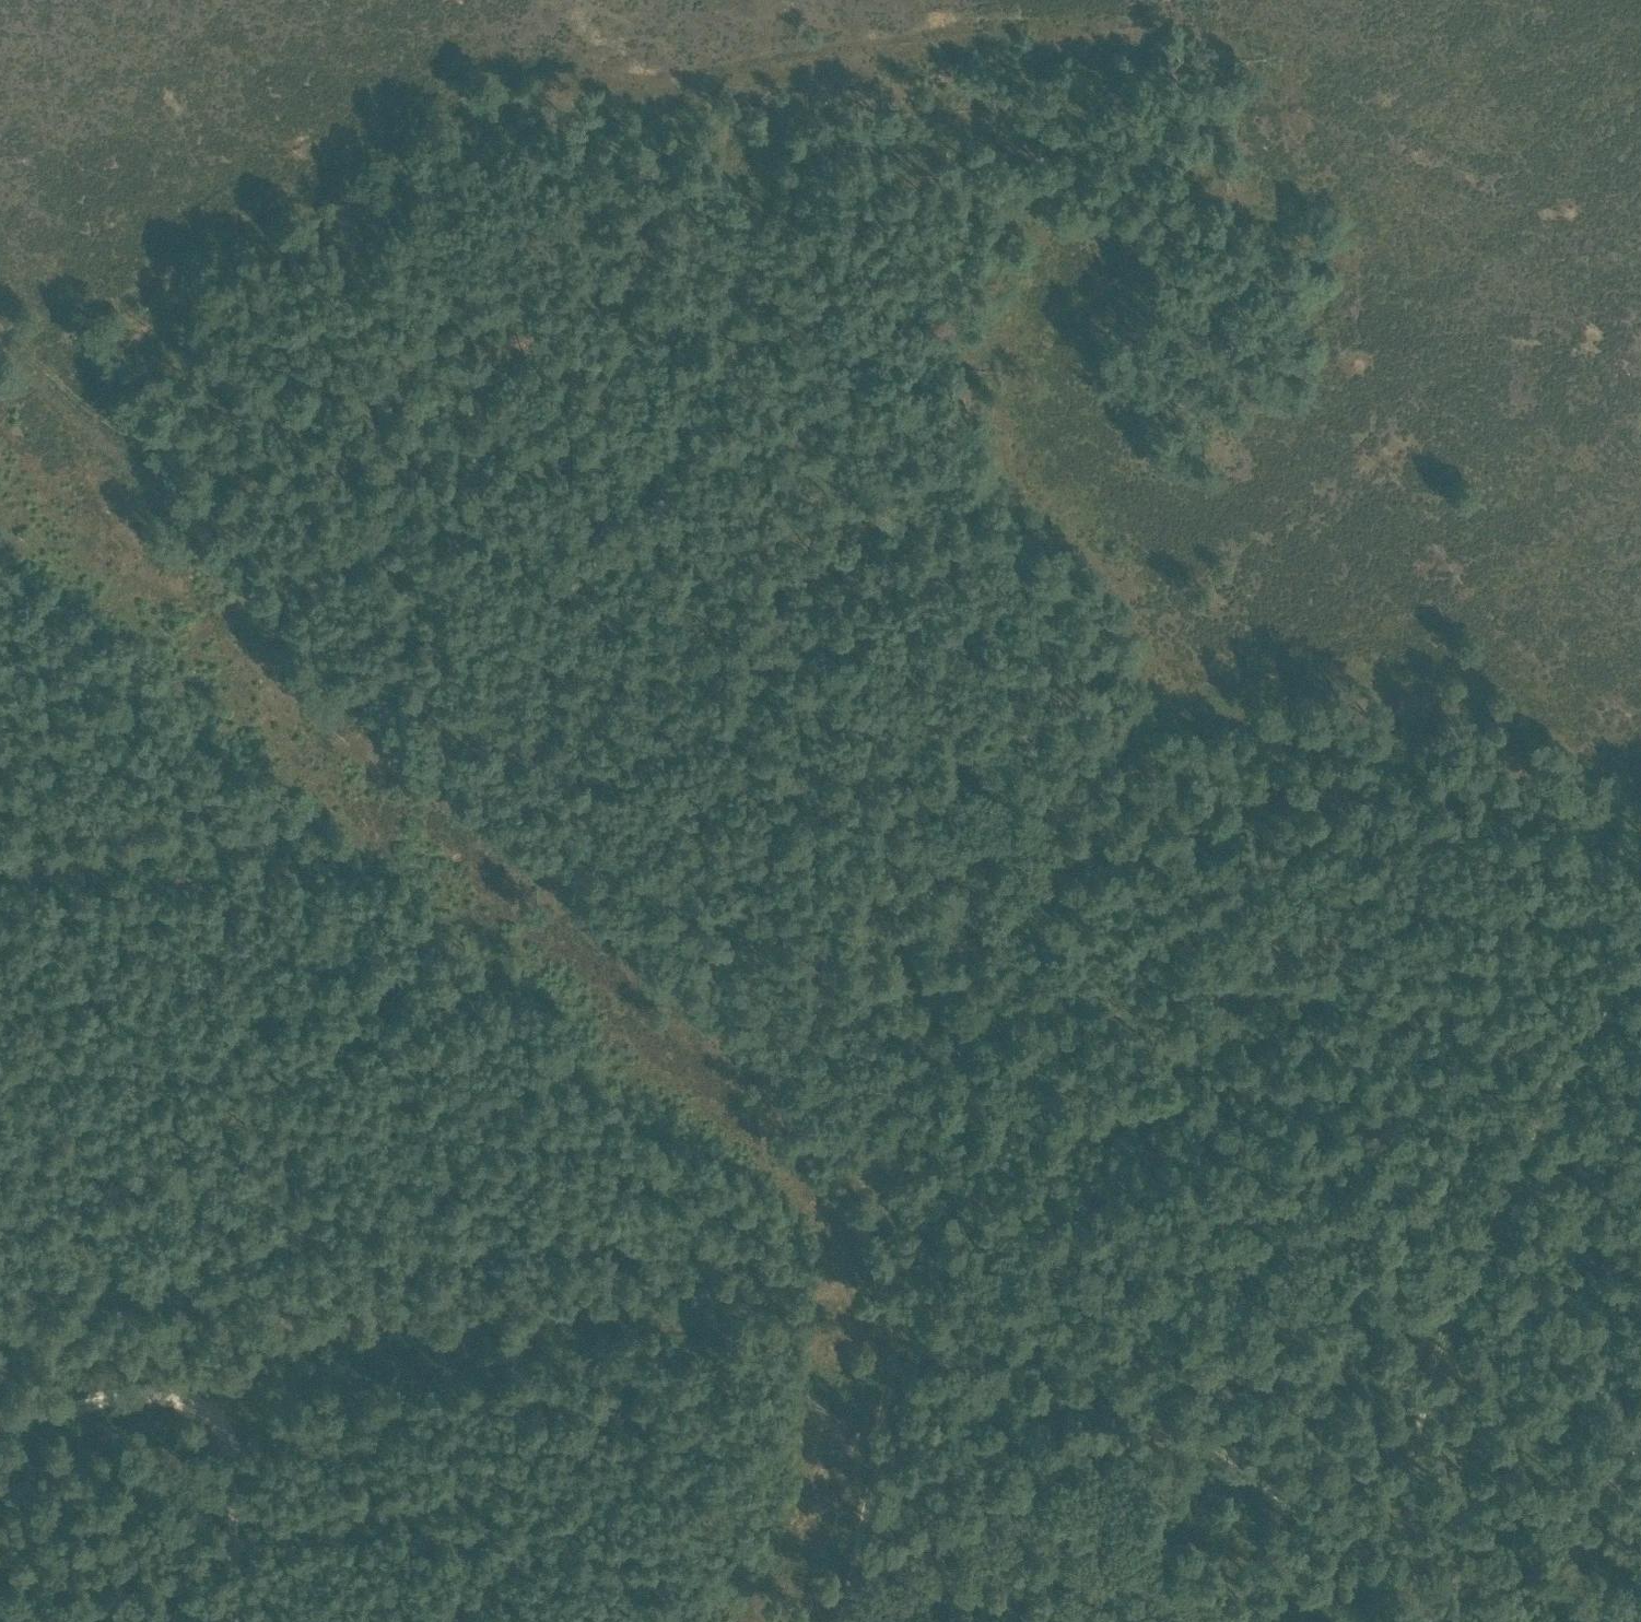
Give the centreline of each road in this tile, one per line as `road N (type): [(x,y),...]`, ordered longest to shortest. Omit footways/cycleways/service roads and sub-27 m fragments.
road 1 (track): [(901,1205),(0,349)]
road 2 (track): [(1640,957),(1567,1058),(1479,1233),(1432,1365),(1394,1571)]
road 3 (track): [(1394,1571),(1118,1384),(901,1205)]
road 4 (track): [(901,1205),(879,1265),(892,1370),(845,1621)]

